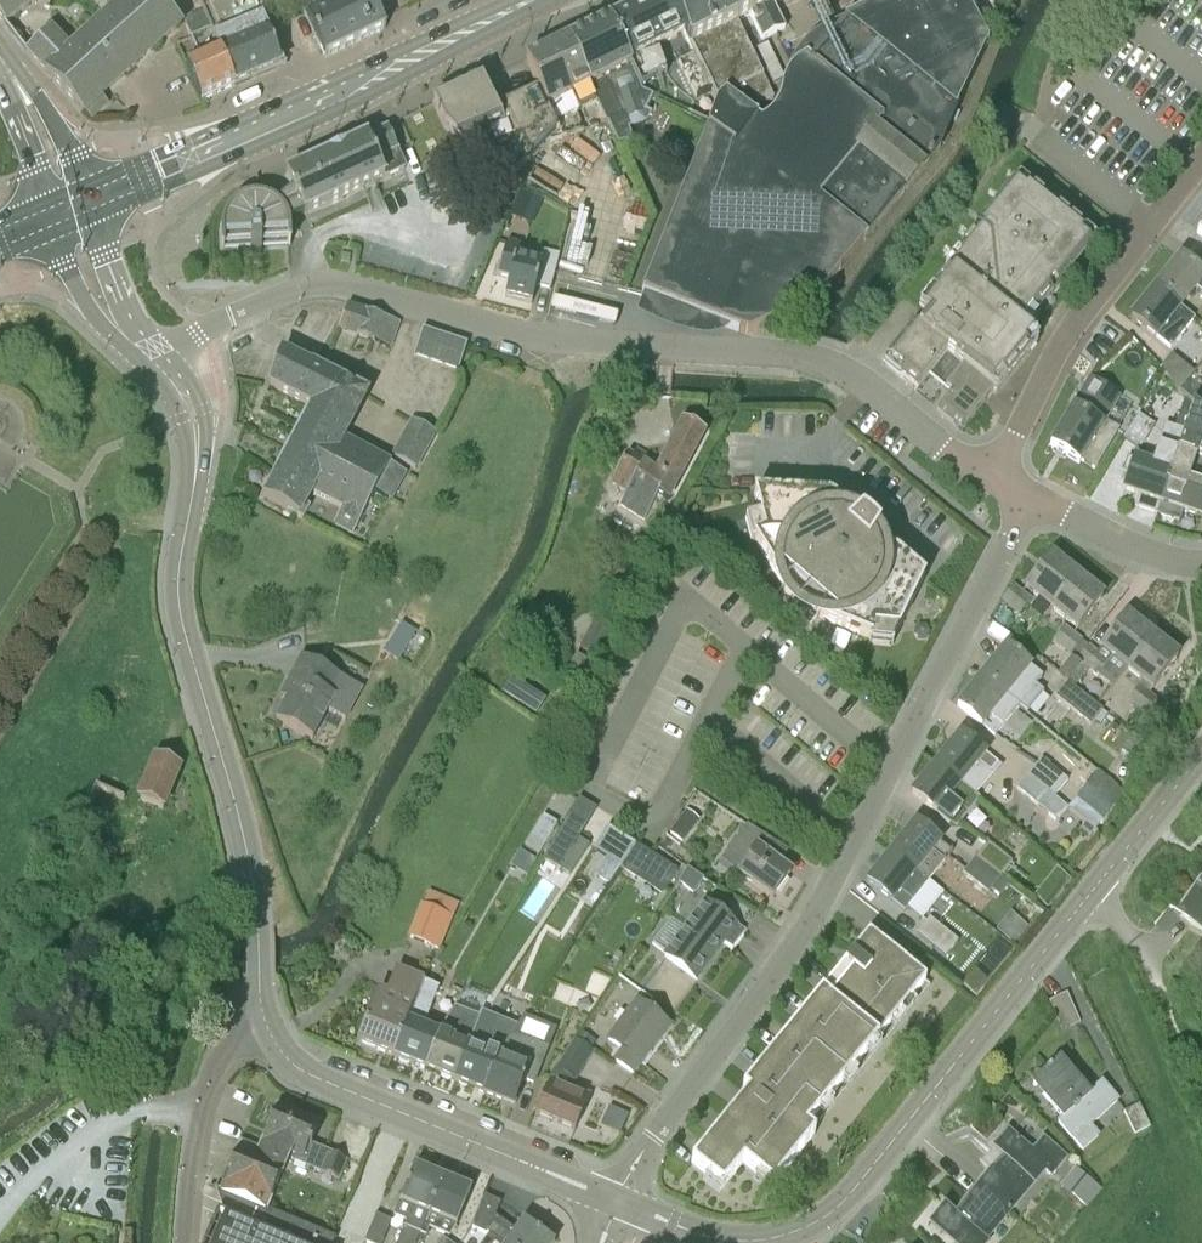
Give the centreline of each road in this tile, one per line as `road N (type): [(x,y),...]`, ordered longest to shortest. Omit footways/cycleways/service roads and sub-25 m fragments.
road 1 (residential): [(155,364),(219,320),(338,283),(582,341),(817,357),(994,473)]
road 2 (unclassified): [(617,1201),(644,1149),(815,916),(1030,495)]
road 3 (unclassified): [(617,1201),(725,1239),(788,1234),(837,1206),(1201,761)]
road 4 (unclassified): [(267,1026),(245,842),(177,596),(197,462),(193,422),(155,364)]
road 5 (primary): [(87,201),(530,0)]
road 6 (unclassified): [(617,1201),(326,1082),(291,1063),(267,1026)]
road 7 (unclassified): [(994,473),(1063,338),(1201,164)]
road 8 (unclassified): [(267,1026),(220,1061),(206,1086),(181,1242)]
road 9 (unclassified): [(1201,562),(1152,553),(1030,495)]
road 10 (tertiary): [(87,201),(54,121),(0,58)]
road 11 (tertiary): [(0,58),(51,216)]
road 12 (unclassified): [(51,216),(86,305),(131,342)]
road 13 (unclassified): [(131,342),(87,201)]

